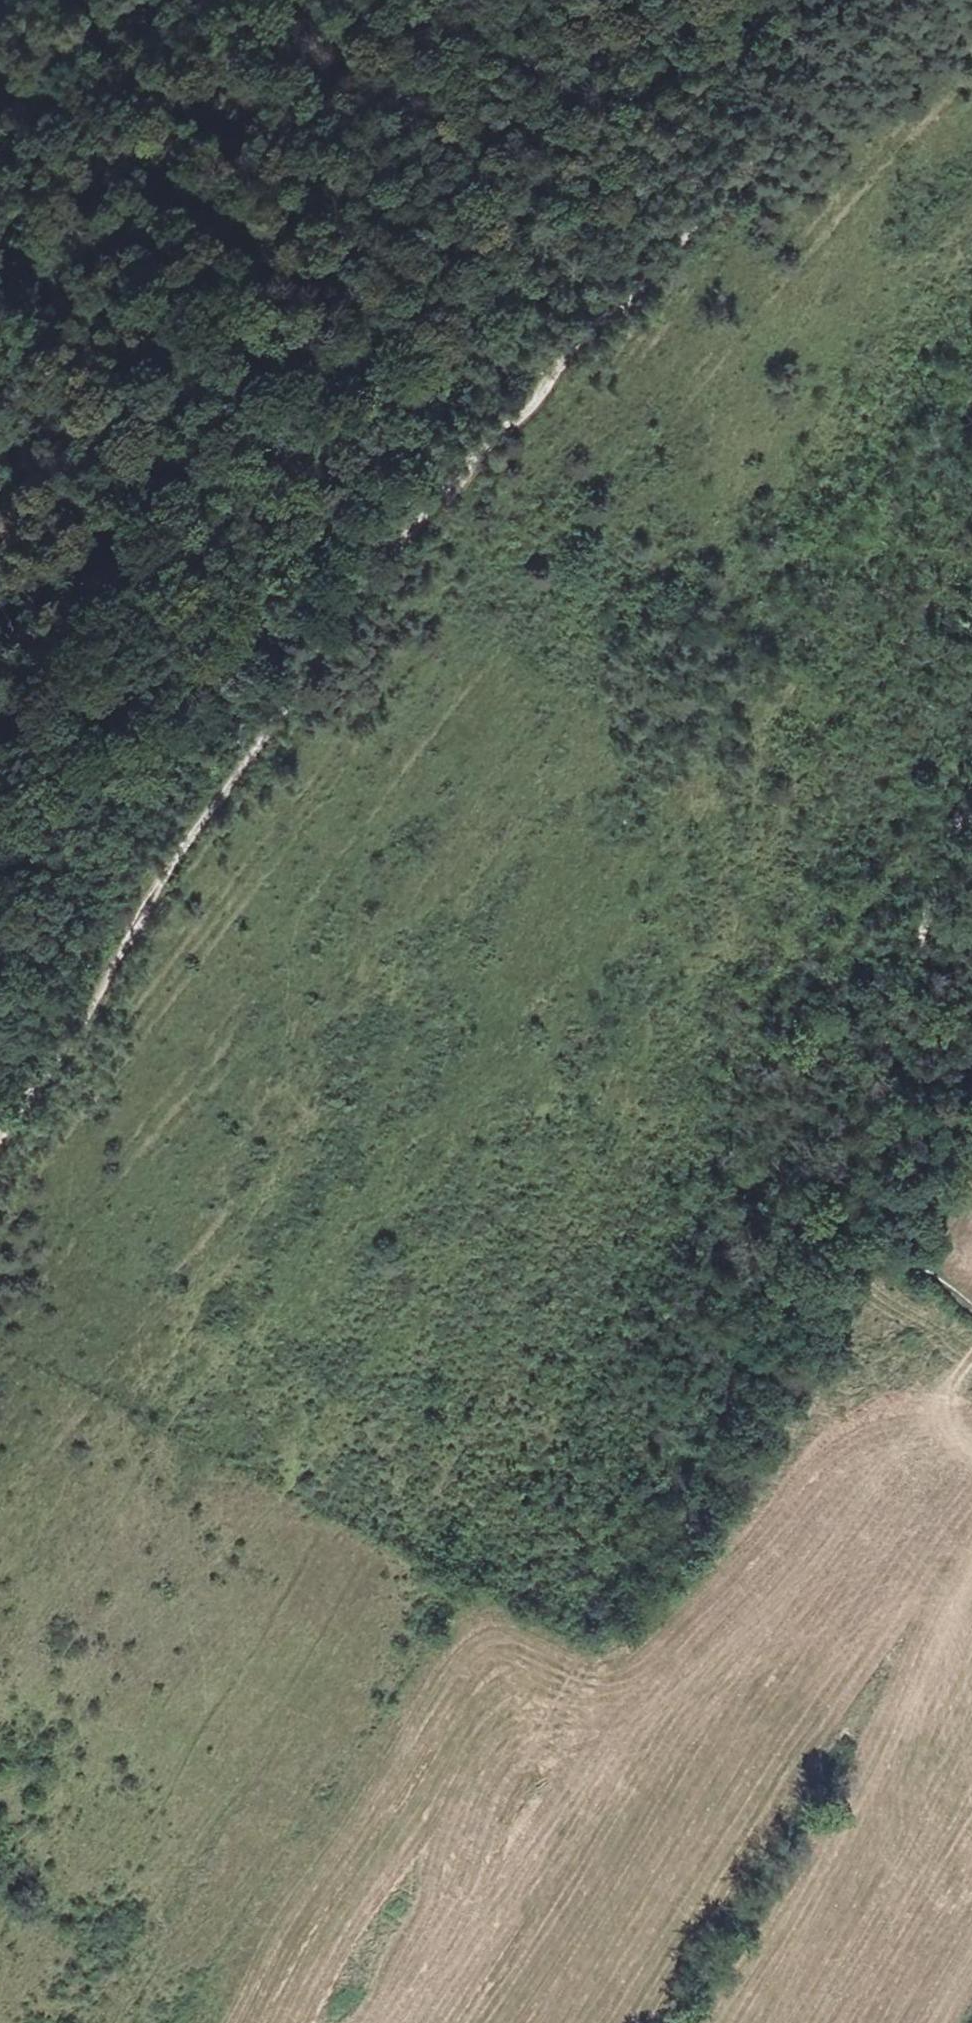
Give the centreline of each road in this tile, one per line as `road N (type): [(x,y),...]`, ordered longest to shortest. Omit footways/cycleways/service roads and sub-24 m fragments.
road 1 (track): [(0,1140),(377,557),(723,193),(878,0)]
road 2 (track): [(971,762),(895,987),(860,1165),(884,1241),(971,1309)]

